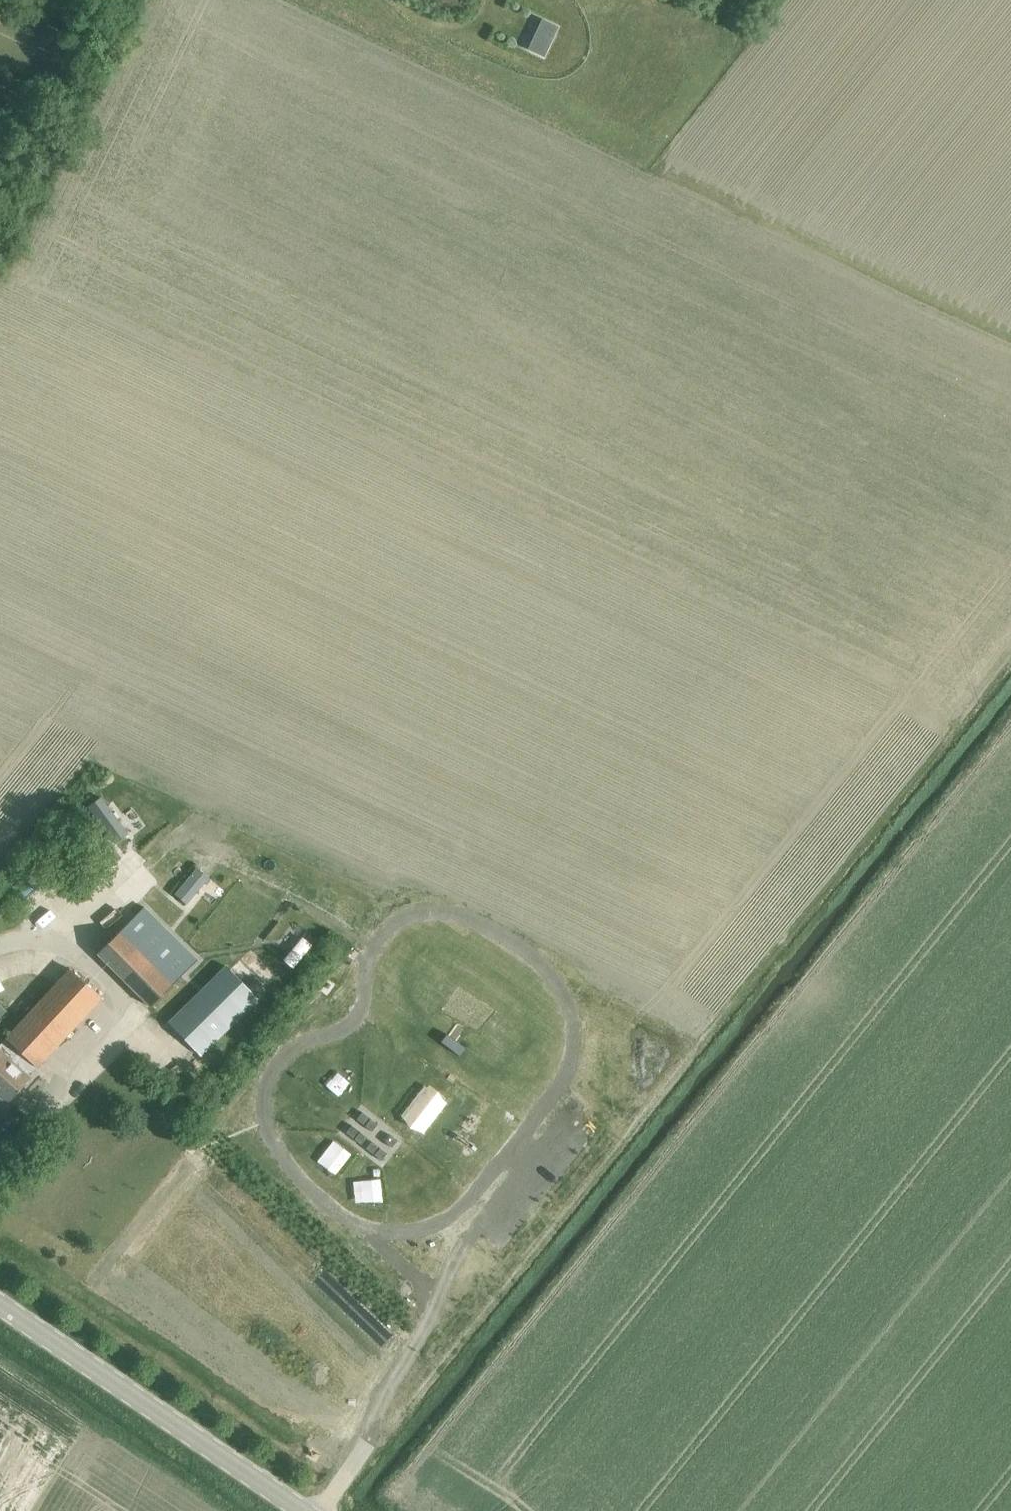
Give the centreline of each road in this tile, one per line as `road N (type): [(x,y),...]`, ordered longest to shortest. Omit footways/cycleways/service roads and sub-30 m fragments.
road 1 (track): [(354,1019),(276,1060),(263,1116),(278,1153),(346,1220),(377,1232),(447,1218),(482,1186),(562,1082),(573,1038),(569,1006),(556,981),(507,939),(473,918),(428,910),(381,932),(361,1006)]
road 2 (track): [(562,1131),(459,1252),(328,1510)]
road 3 (tertiary): [(303,1510),(0,1305)]

